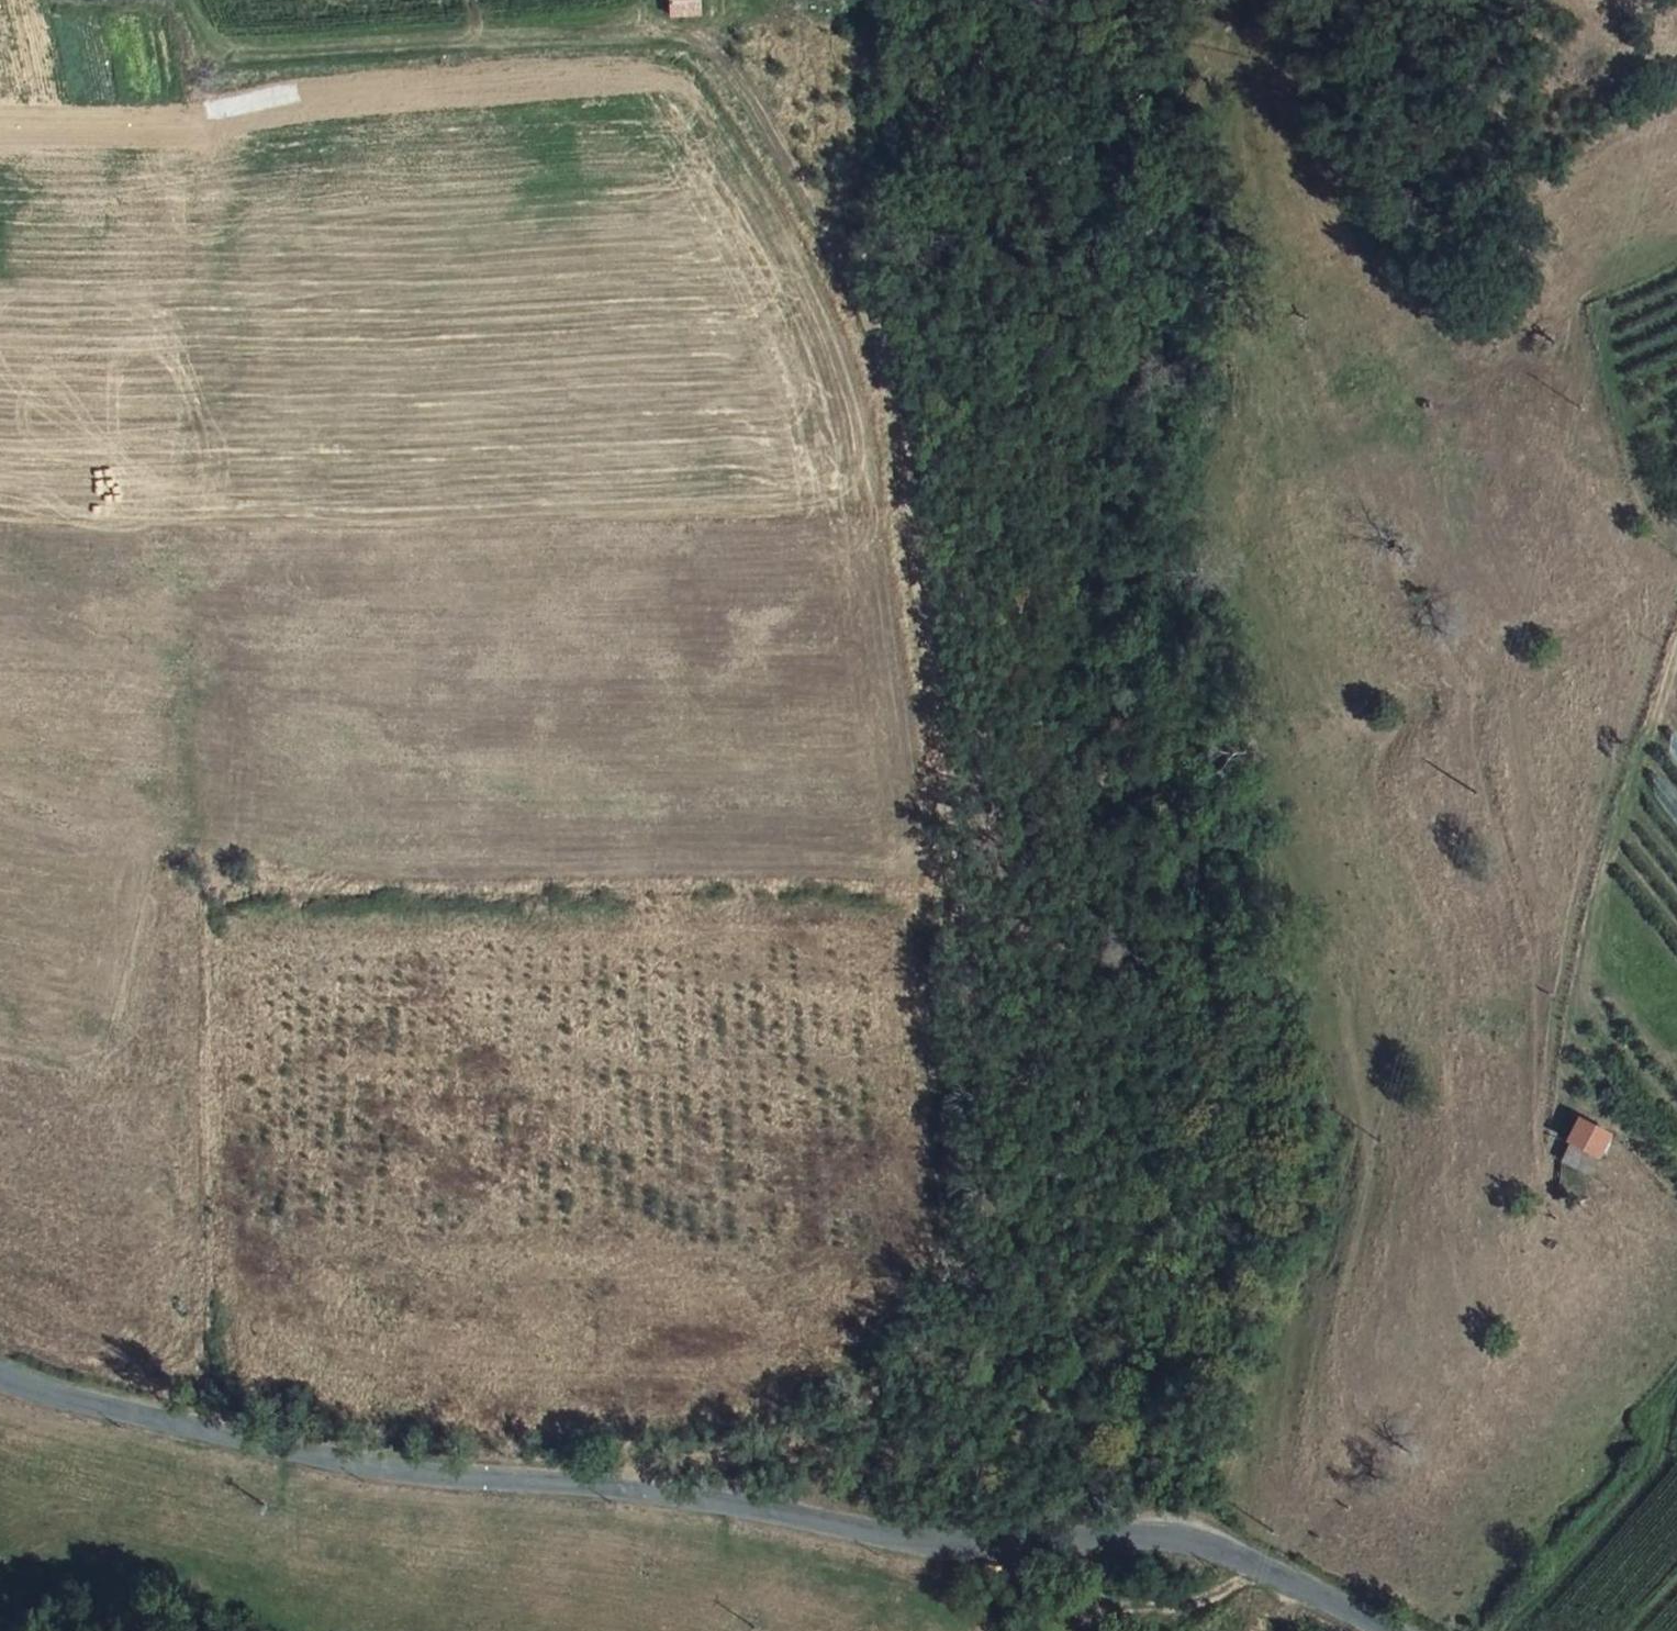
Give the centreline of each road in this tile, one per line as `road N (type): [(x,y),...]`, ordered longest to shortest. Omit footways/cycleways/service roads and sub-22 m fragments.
road 1 (track): [(185,0),(203,40),(258,59),(687,31),(726,53),(873,331),(927,615),(983,1288),(880,1404),(759,1457),(655,1462),(638,1490)]
road 2 (tertiary): [(1381,1630),(1222,1549),(1164,1540),(984,1552),(638,1490),(367,1466),(65,1406),(0,1371)]
road 3 (track): [(1676,660),(1611,848),(1564,1106)]

